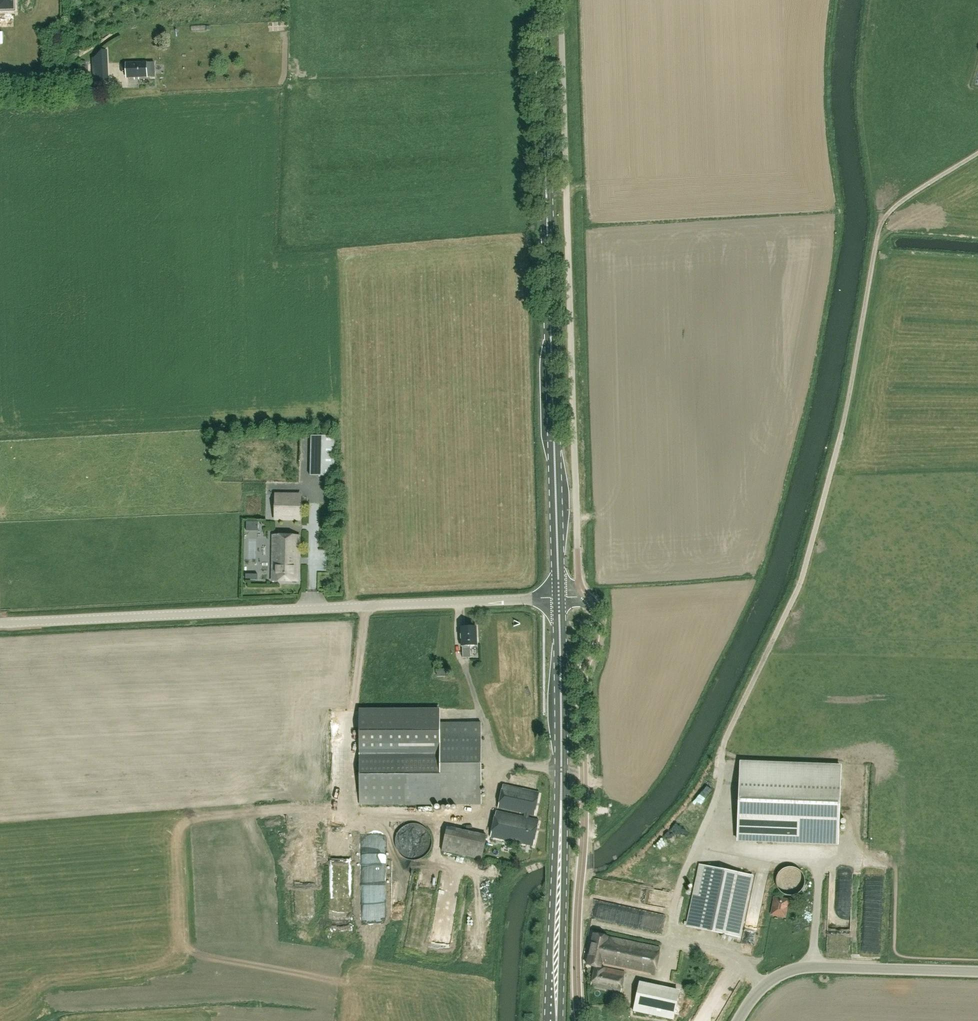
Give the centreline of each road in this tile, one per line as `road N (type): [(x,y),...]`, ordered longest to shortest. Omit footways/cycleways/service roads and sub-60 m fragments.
road 1 (primary): [(556,598),(540,0)]
road 2 (unclassified): [(559,0),(578,597)]
road 3 (unclassified): [(0,622),(556,598)]
road 4 (tertiary): [(977,973),(792,970),(756,991),(738,1020)]
road 5 (primary): [(552,1020),(561,768)]
road 6 (unclassified): [(579,1020),(584,769)]
road 7 (unclassified): [(584,769),(580,681),(595,626),(578,597)]
road 8 (primary): [(561,768),(556,598)]

